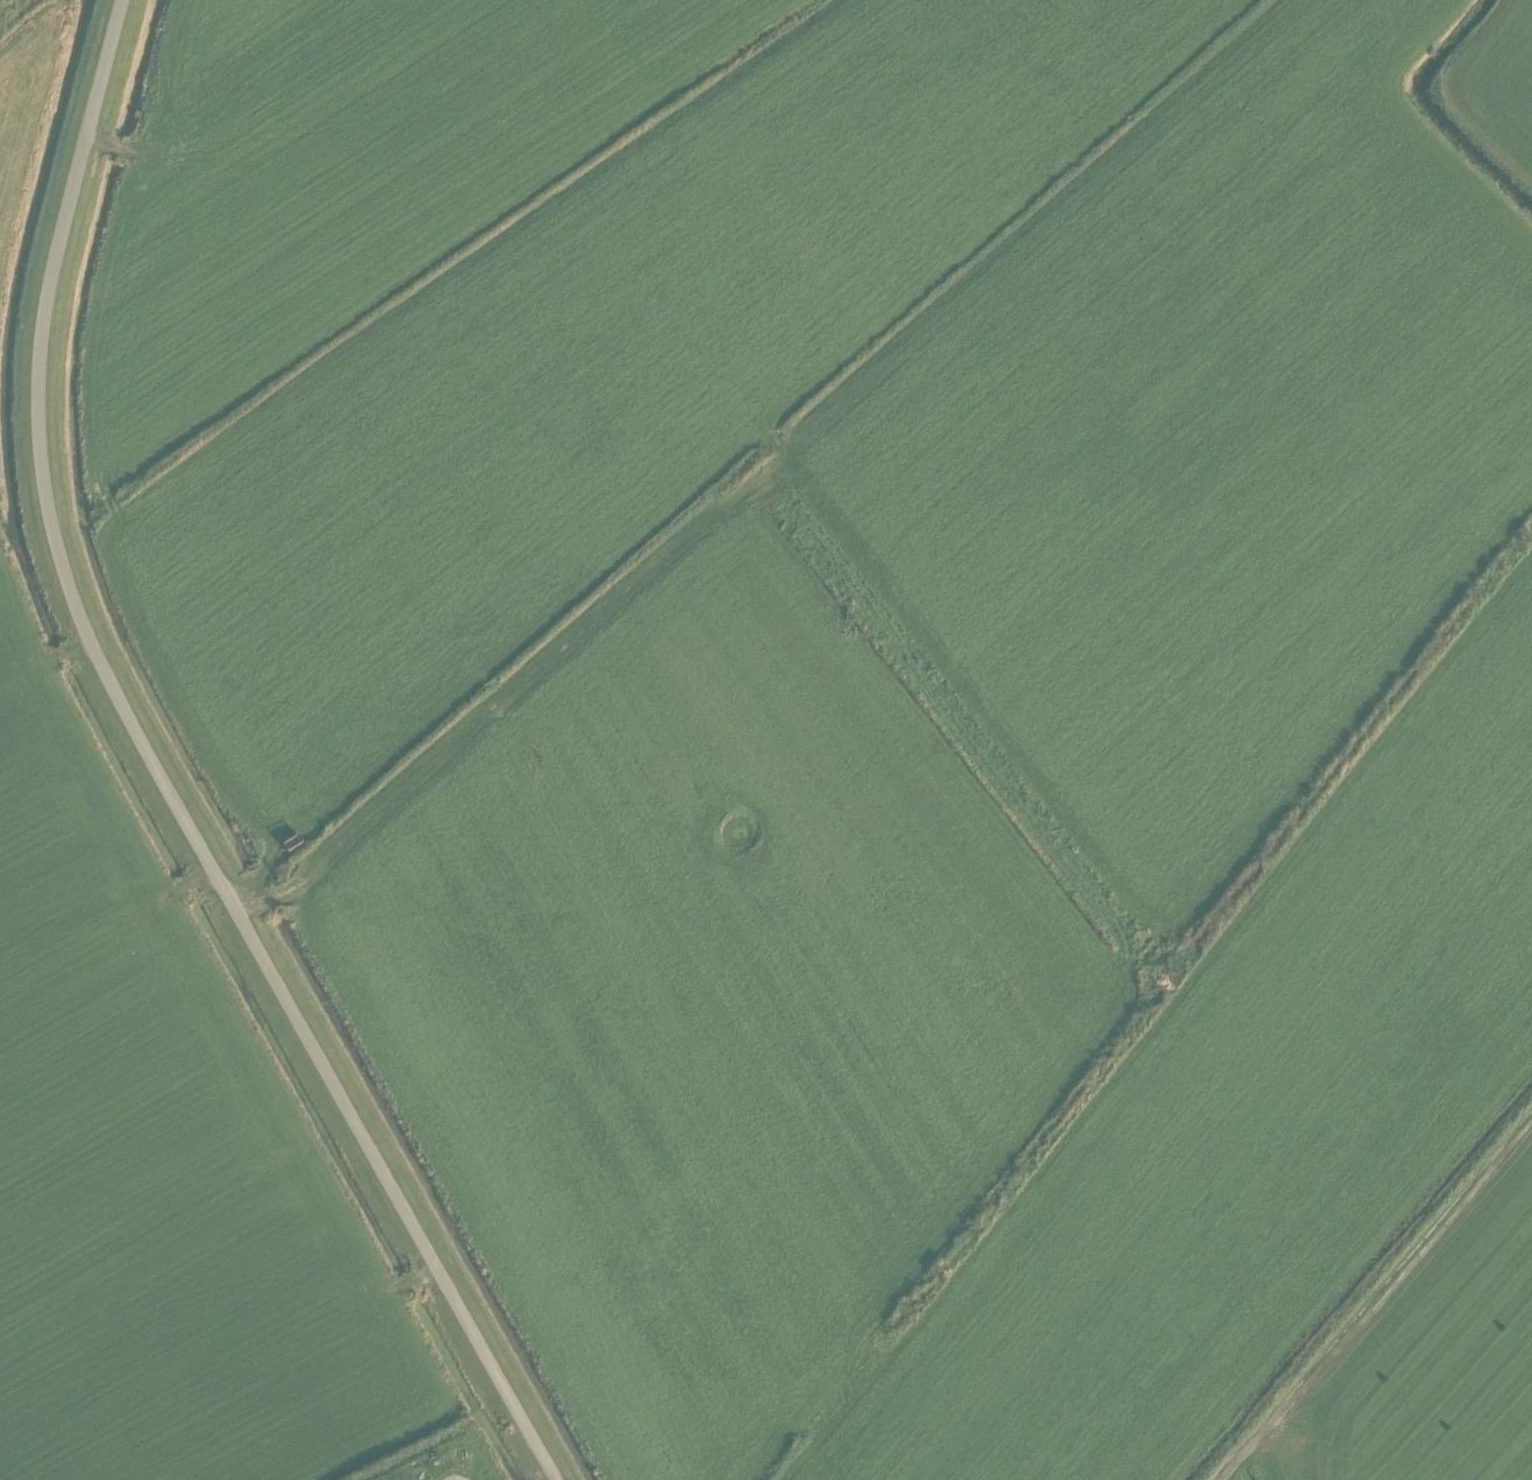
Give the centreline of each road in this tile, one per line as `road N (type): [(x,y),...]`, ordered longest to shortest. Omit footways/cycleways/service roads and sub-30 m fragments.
road 1 (unclassified): [(548,1479),(89,675),(45,529),(48,253),(124,0)]

